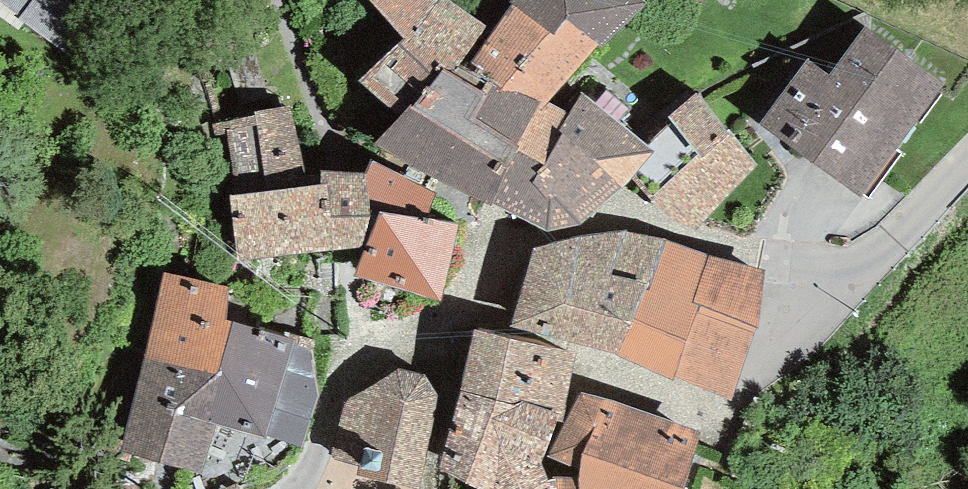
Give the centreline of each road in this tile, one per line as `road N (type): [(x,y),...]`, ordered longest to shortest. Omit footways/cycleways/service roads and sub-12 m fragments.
road 1 (residential): [(284,488),(354,363),(461,322),(490,326),(524,240),(629,222),(828,280)]
road 2 (residential): [(828,280),(874,257),(967,159)]
road 3 (residential): [(828,280),(763,438)]

